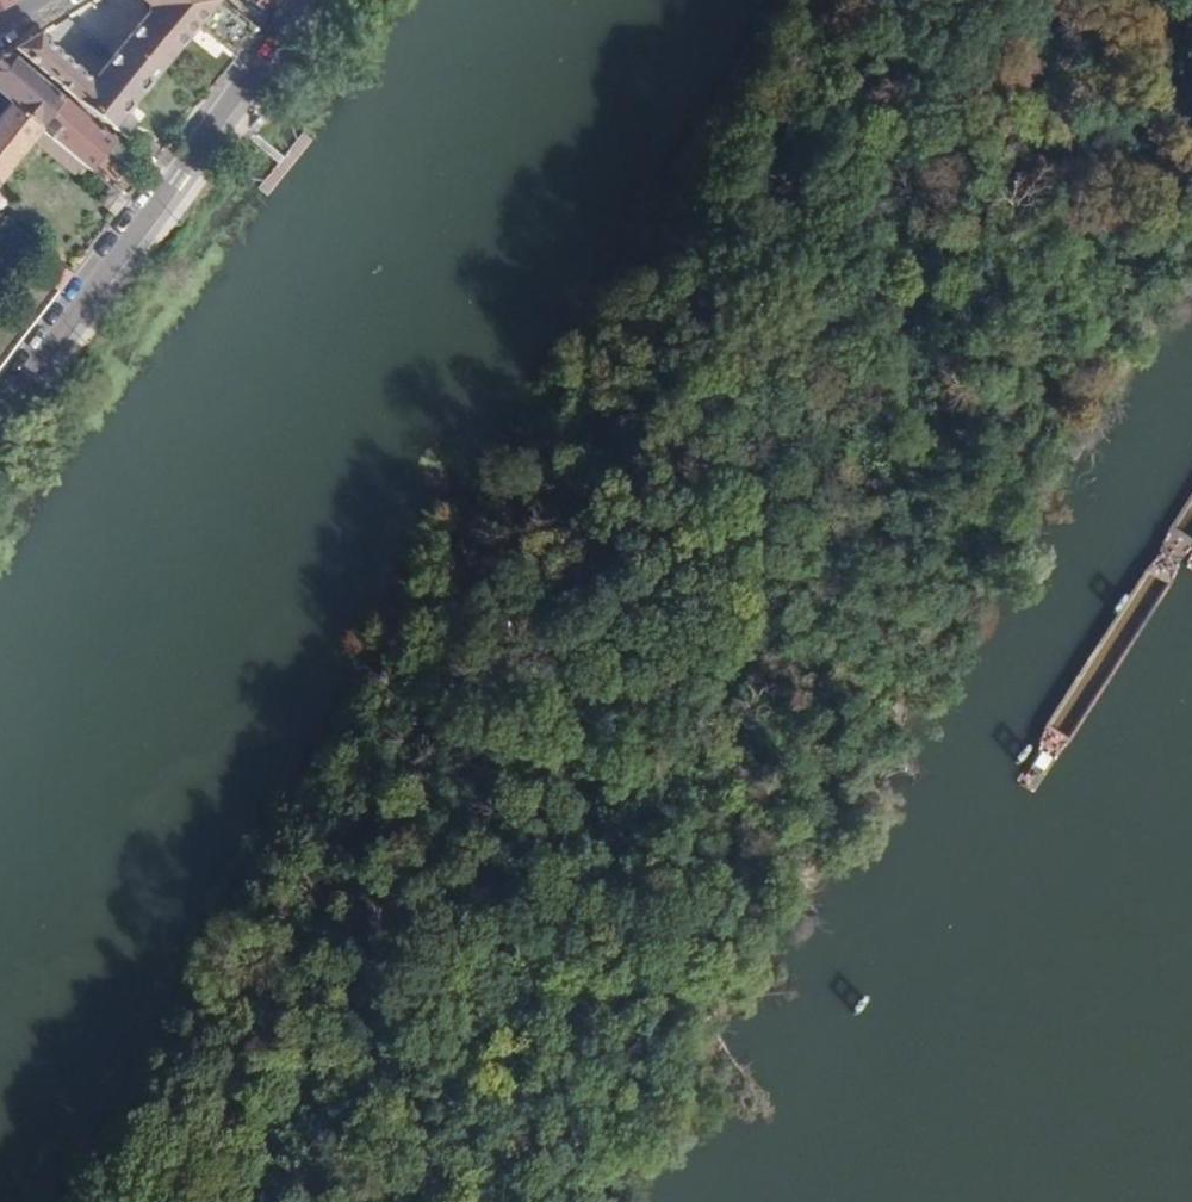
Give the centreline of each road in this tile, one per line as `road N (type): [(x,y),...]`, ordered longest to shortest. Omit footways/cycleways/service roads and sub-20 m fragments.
road 1 (residential): [(0,410),(297,0)]

